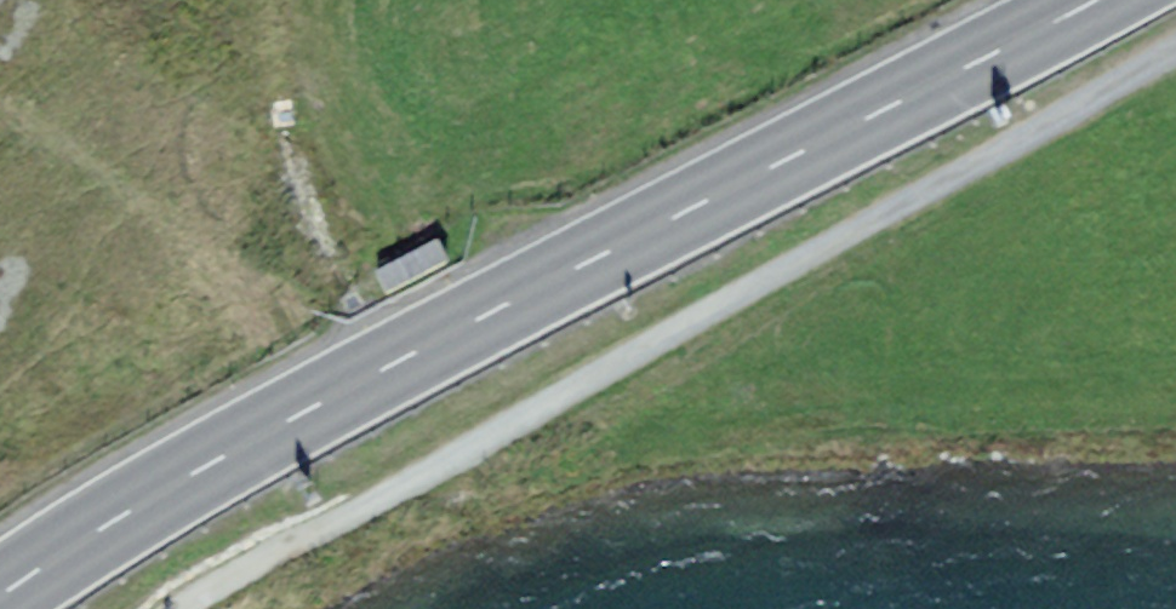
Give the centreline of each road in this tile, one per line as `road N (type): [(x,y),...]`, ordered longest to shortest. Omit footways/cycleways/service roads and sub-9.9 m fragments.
road 1 (primary): [(0,600),(46,565),(472,323),(1096,0)]
road 2 (track): [(185,608),(1175,64)]

